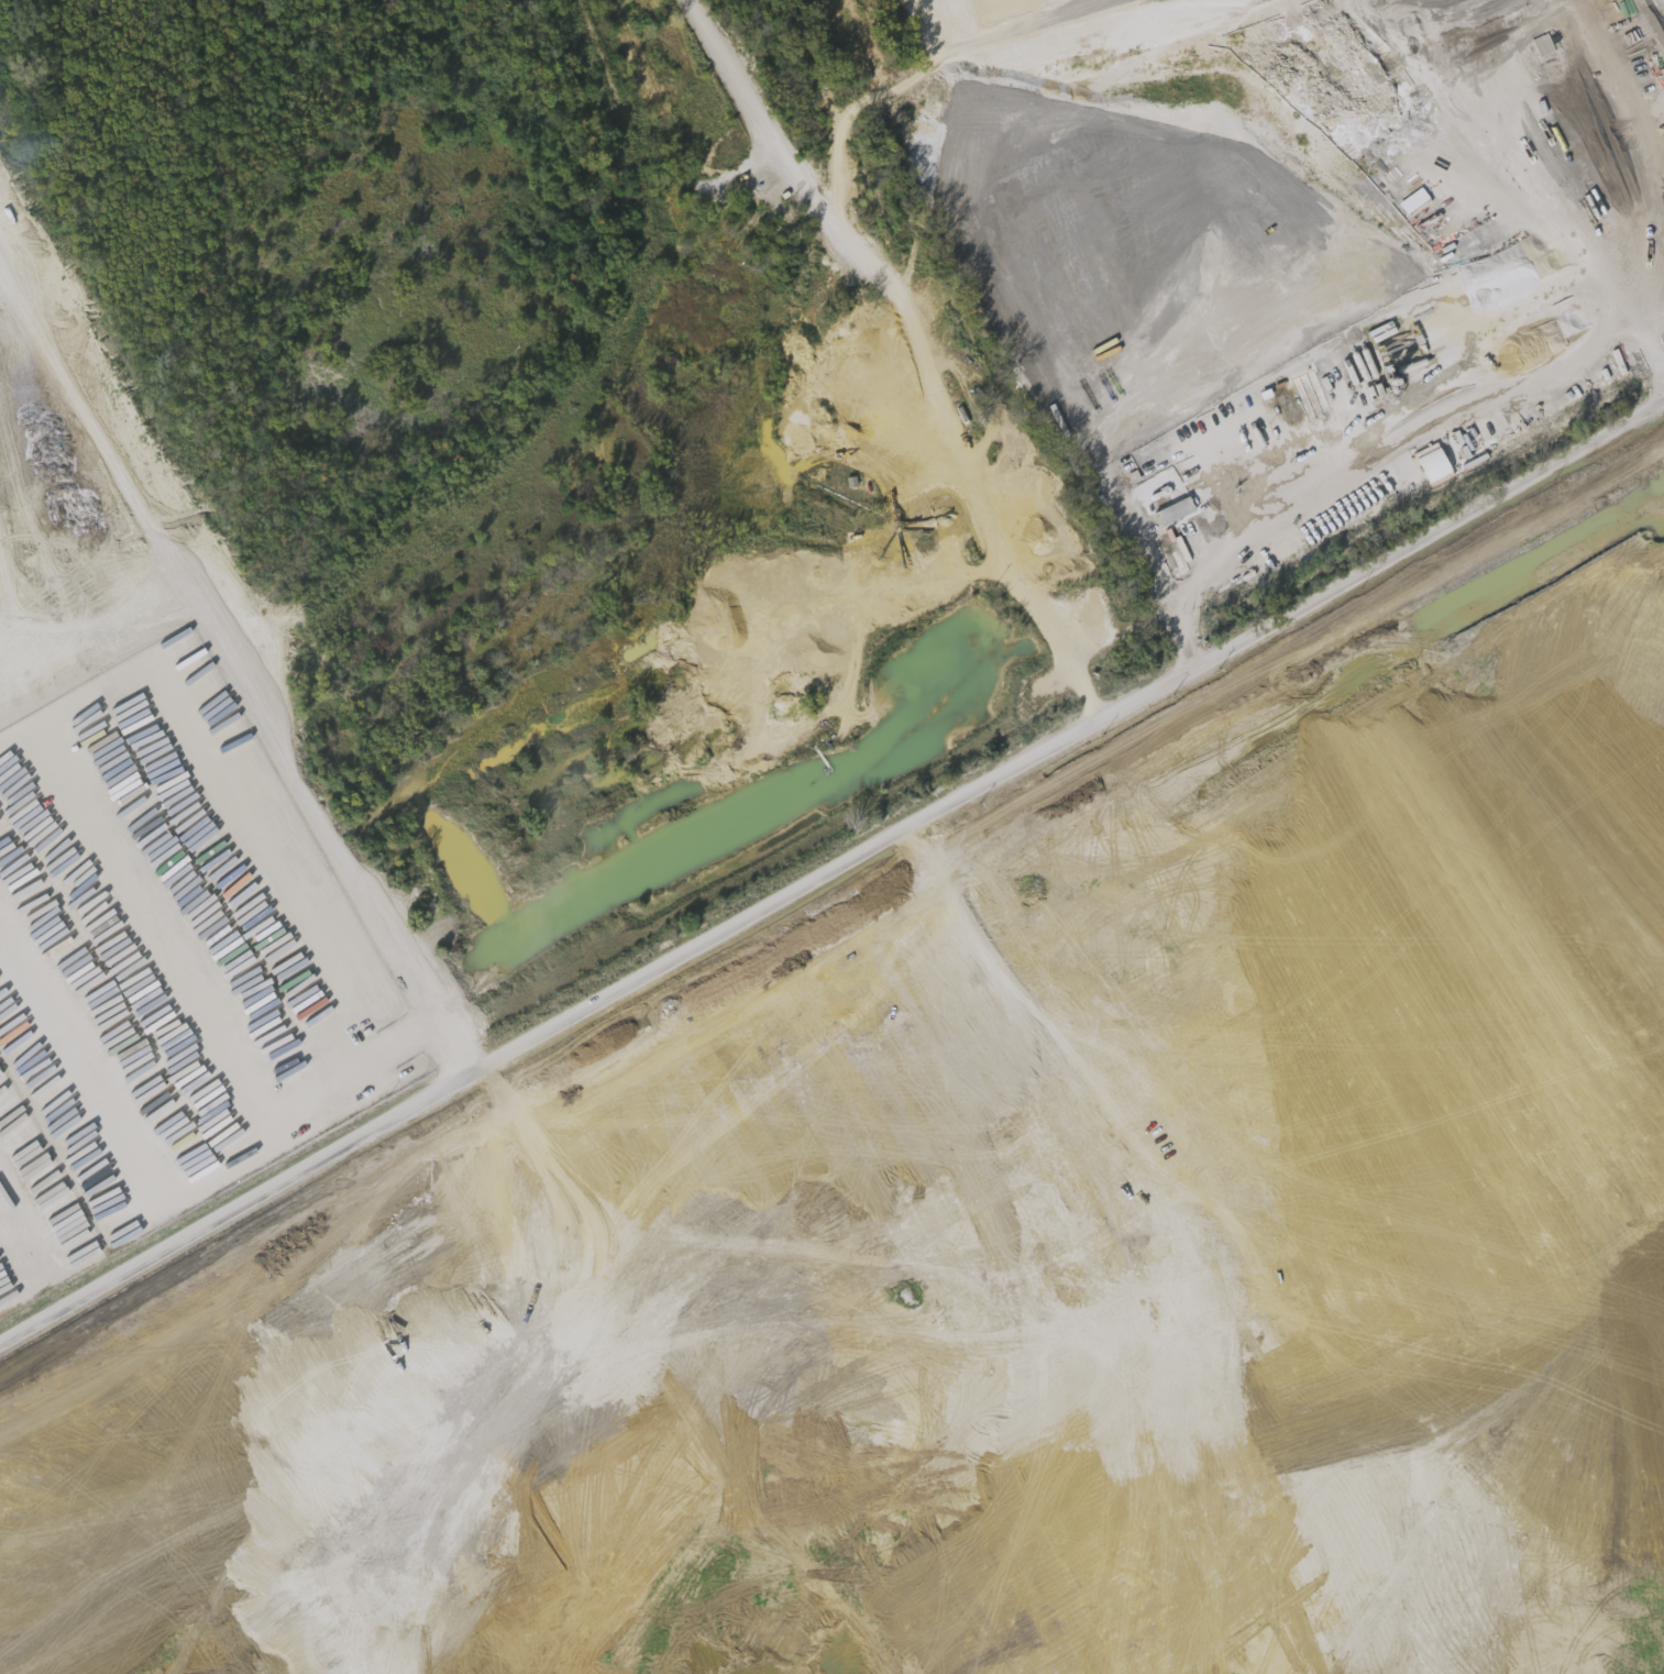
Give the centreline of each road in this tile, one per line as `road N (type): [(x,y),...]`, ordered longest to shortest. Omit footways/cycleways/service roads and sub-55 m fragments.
road 1 (tertiary): [(0,1352),(1094,723),(1663,419)]

